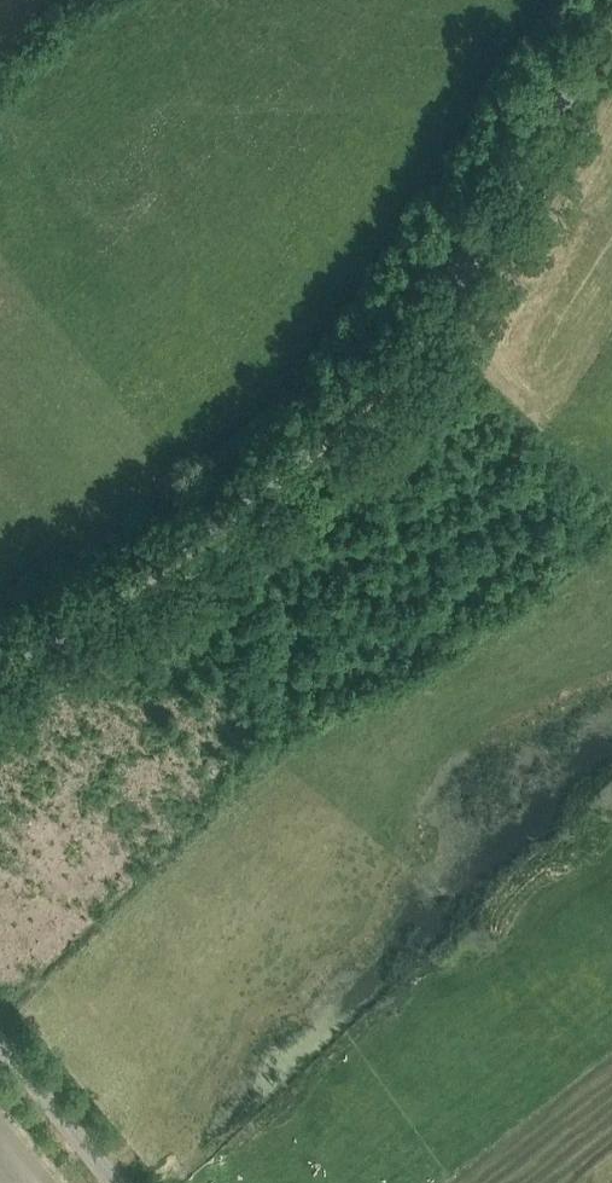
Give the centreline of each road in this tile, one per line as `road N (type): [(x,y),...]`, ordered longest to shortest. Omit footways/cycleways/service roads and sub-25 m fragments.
road 1 (unclassified): [(0,666),(224,520),(348,413),(455,278),(611,13)]
road 2 (unclassified): [(113,1182),(0,1045)]

